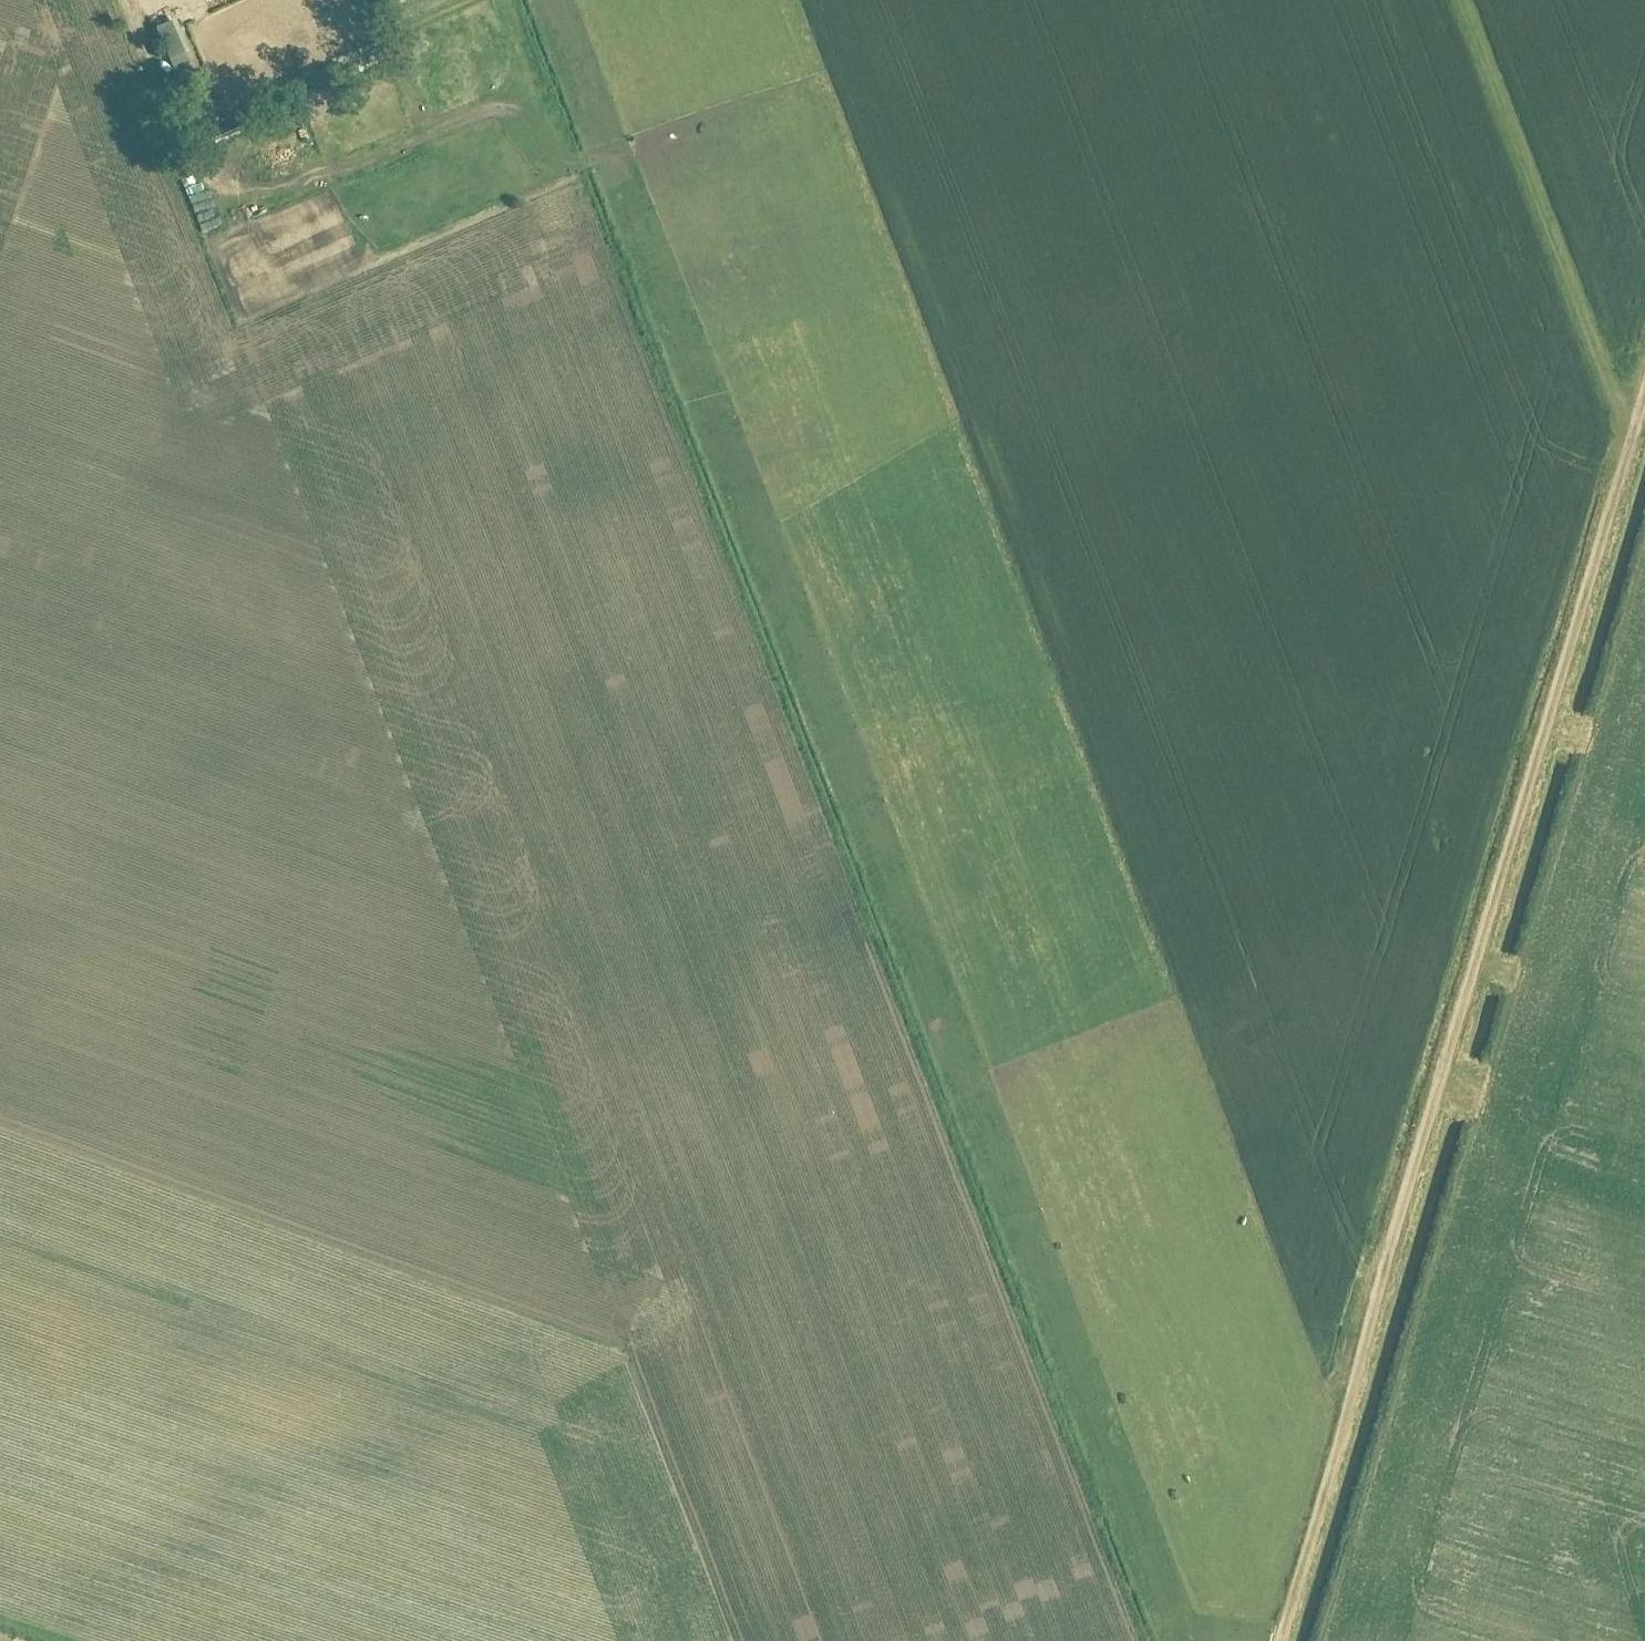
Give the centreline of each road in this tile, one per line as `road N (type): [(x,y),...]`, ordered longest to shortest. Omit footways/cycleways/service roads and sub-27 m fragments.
road 1 (track): [(1283,1640),(1644,408)]

